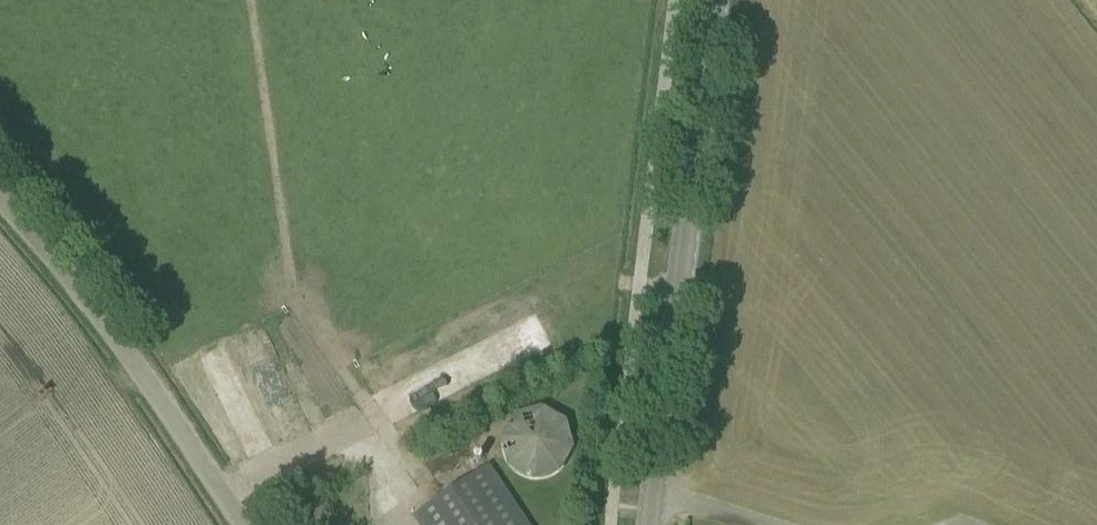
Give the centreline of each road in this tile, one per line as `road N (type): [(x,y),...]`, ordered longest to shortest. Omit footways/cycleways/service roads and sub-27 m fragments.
road 1 (tertiary): [(646,524),(712,0)]
road 2 (unclassified): [(243,524),(69,274),(0,198)]

